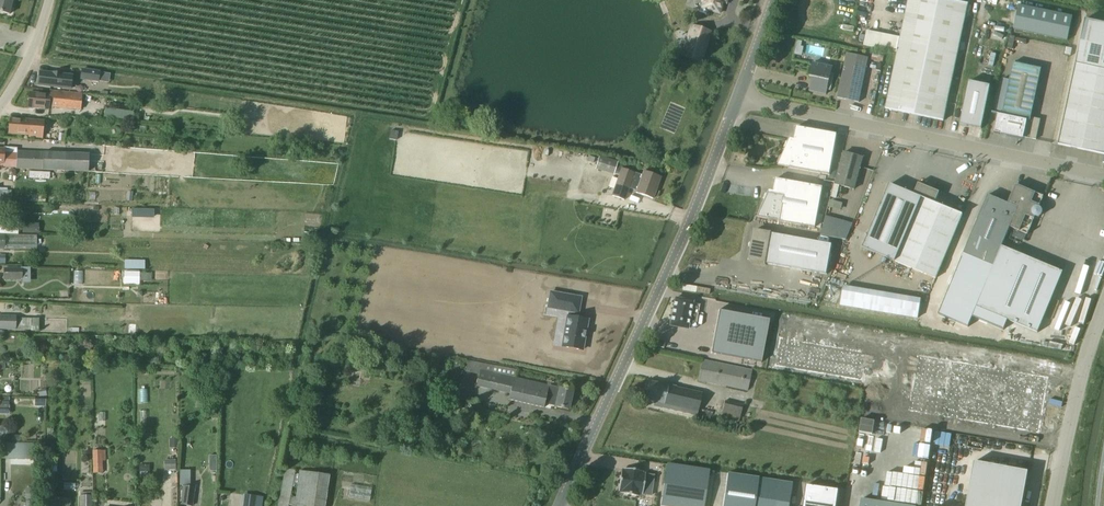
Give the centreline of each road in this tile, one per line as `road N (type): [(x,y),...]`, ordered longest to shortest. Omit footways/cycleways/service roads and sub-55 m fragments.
road 1 (unclassified): [(561,505),(739,97)]
road 2 (unclassified): [(1103,174),(739,97)]
road 3 (unclassified): [(1054,505),(1103,313)]

